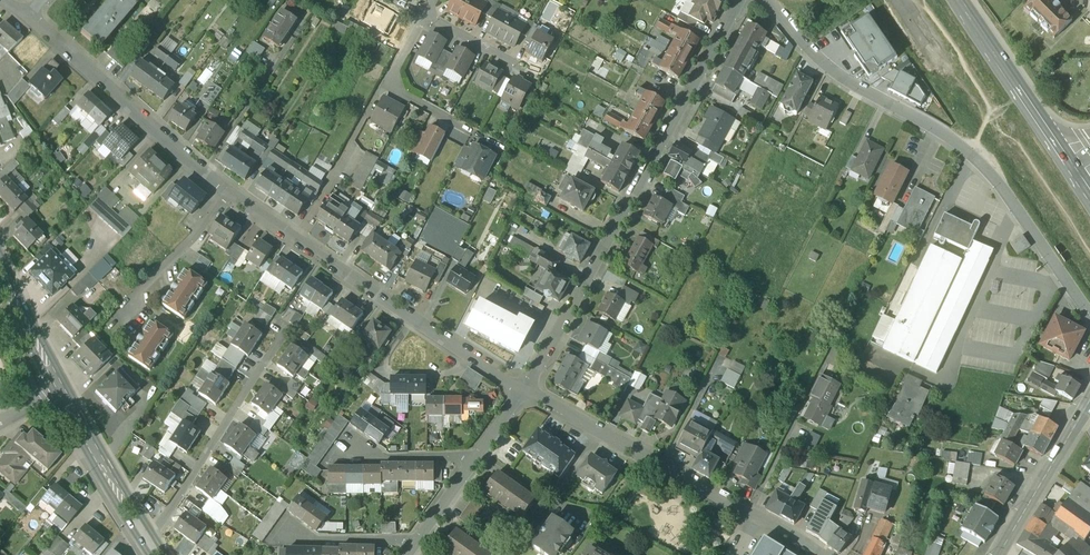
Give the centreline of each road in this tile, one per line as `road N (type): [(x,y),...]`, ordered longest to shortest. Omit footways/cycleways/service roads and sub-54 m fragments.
road 1 (unclassified): [(764,0),(847,81),(982,163),(1089,317)]
road 2 (residential): [(524,388),(740,0)]
road 3 (secondary): [(922,24),(1089,259)]
road 4 (residential): [(524,388),(754,521)]
road 5 (residential): [(30,17),(225,193)]
road 6 (residential): [(149,541),(284,332)]
road 7 (residential): [(296,244),(468,356)]
road 8 (tertiary): [(1070,165),(961,0)]
road 9 (residential): [(386,85),(296,244)]
road 10 (secondary): [(998,554),(1089,402)]
road 11 (secondary): [(149,541),(62,392)]
road 12 (residential): [(127,307),(225,193)]
road 13 (secondary): [(62,392),(0,270)]
road 14 (residential): [(288,540),(415,546)]
road 15 (residential): [(347,457),(452,457),(472,466)]
road 16 (residential): [(424,17),(535,74)]

